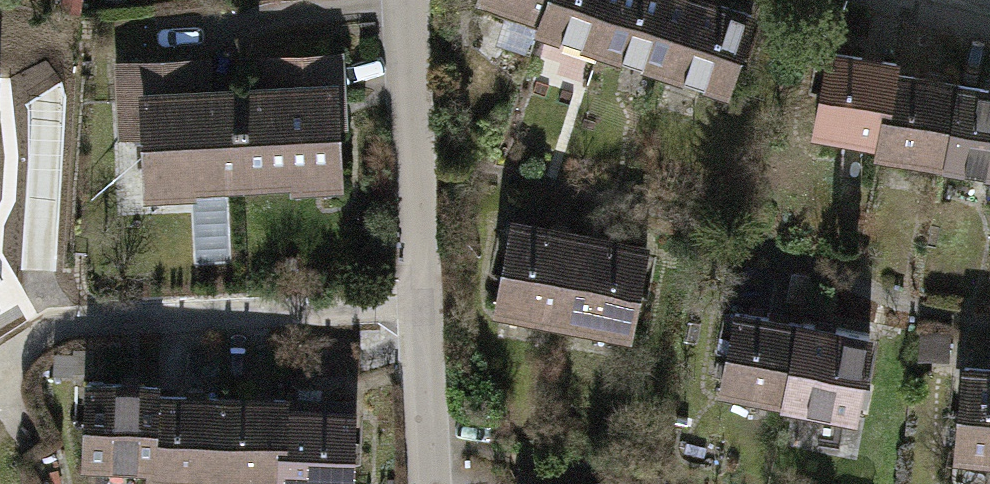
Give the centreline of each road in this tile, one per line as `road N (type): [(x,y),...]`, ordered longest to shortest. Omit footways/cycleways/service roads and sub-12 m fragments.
road 1 (residential): [(398,0),(424,483)]

